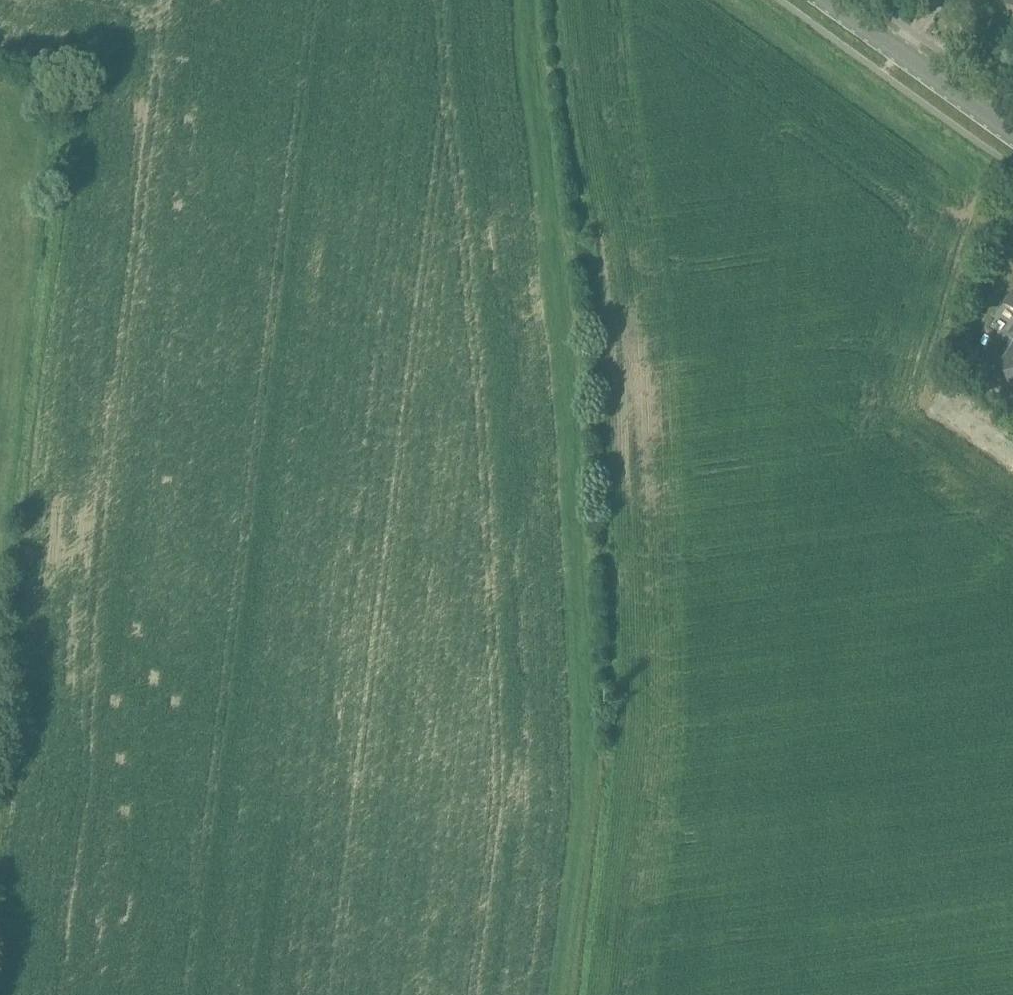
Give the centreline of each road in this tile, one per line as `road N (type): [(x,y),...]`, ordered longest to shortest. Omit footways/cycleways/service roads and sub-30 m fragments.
road 1 (secondary): [(1012,133),(829,0)]

